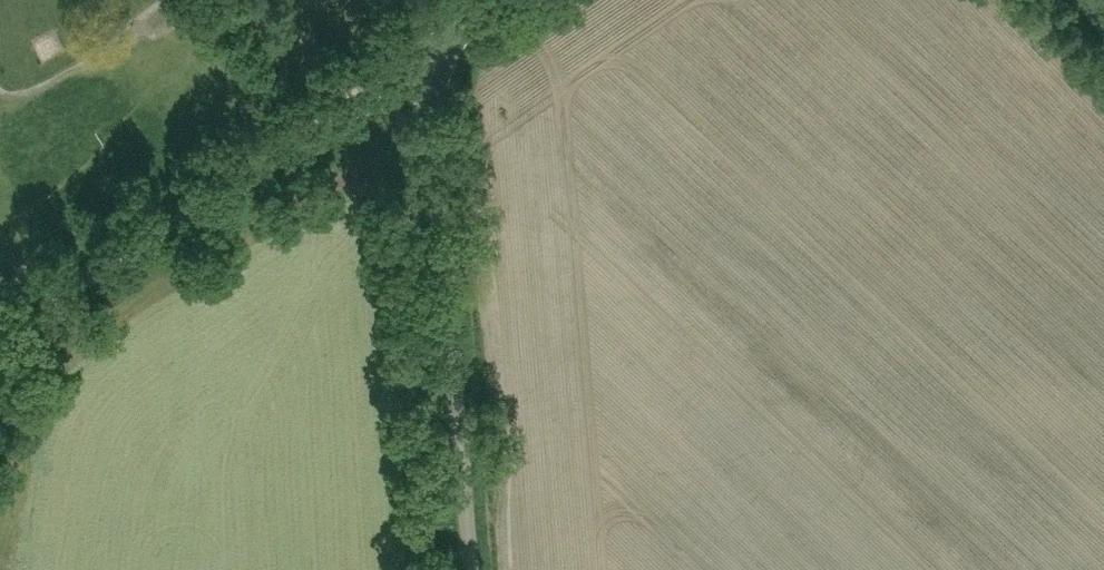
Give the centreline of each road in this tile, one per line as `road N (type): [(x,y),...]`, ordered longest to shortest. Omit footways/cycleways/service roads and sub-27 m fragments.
road 1 (unclassified): [(0,374),(44,309),(436,35)]
road 2 (unclassified): [(467,569),(436,35)]

